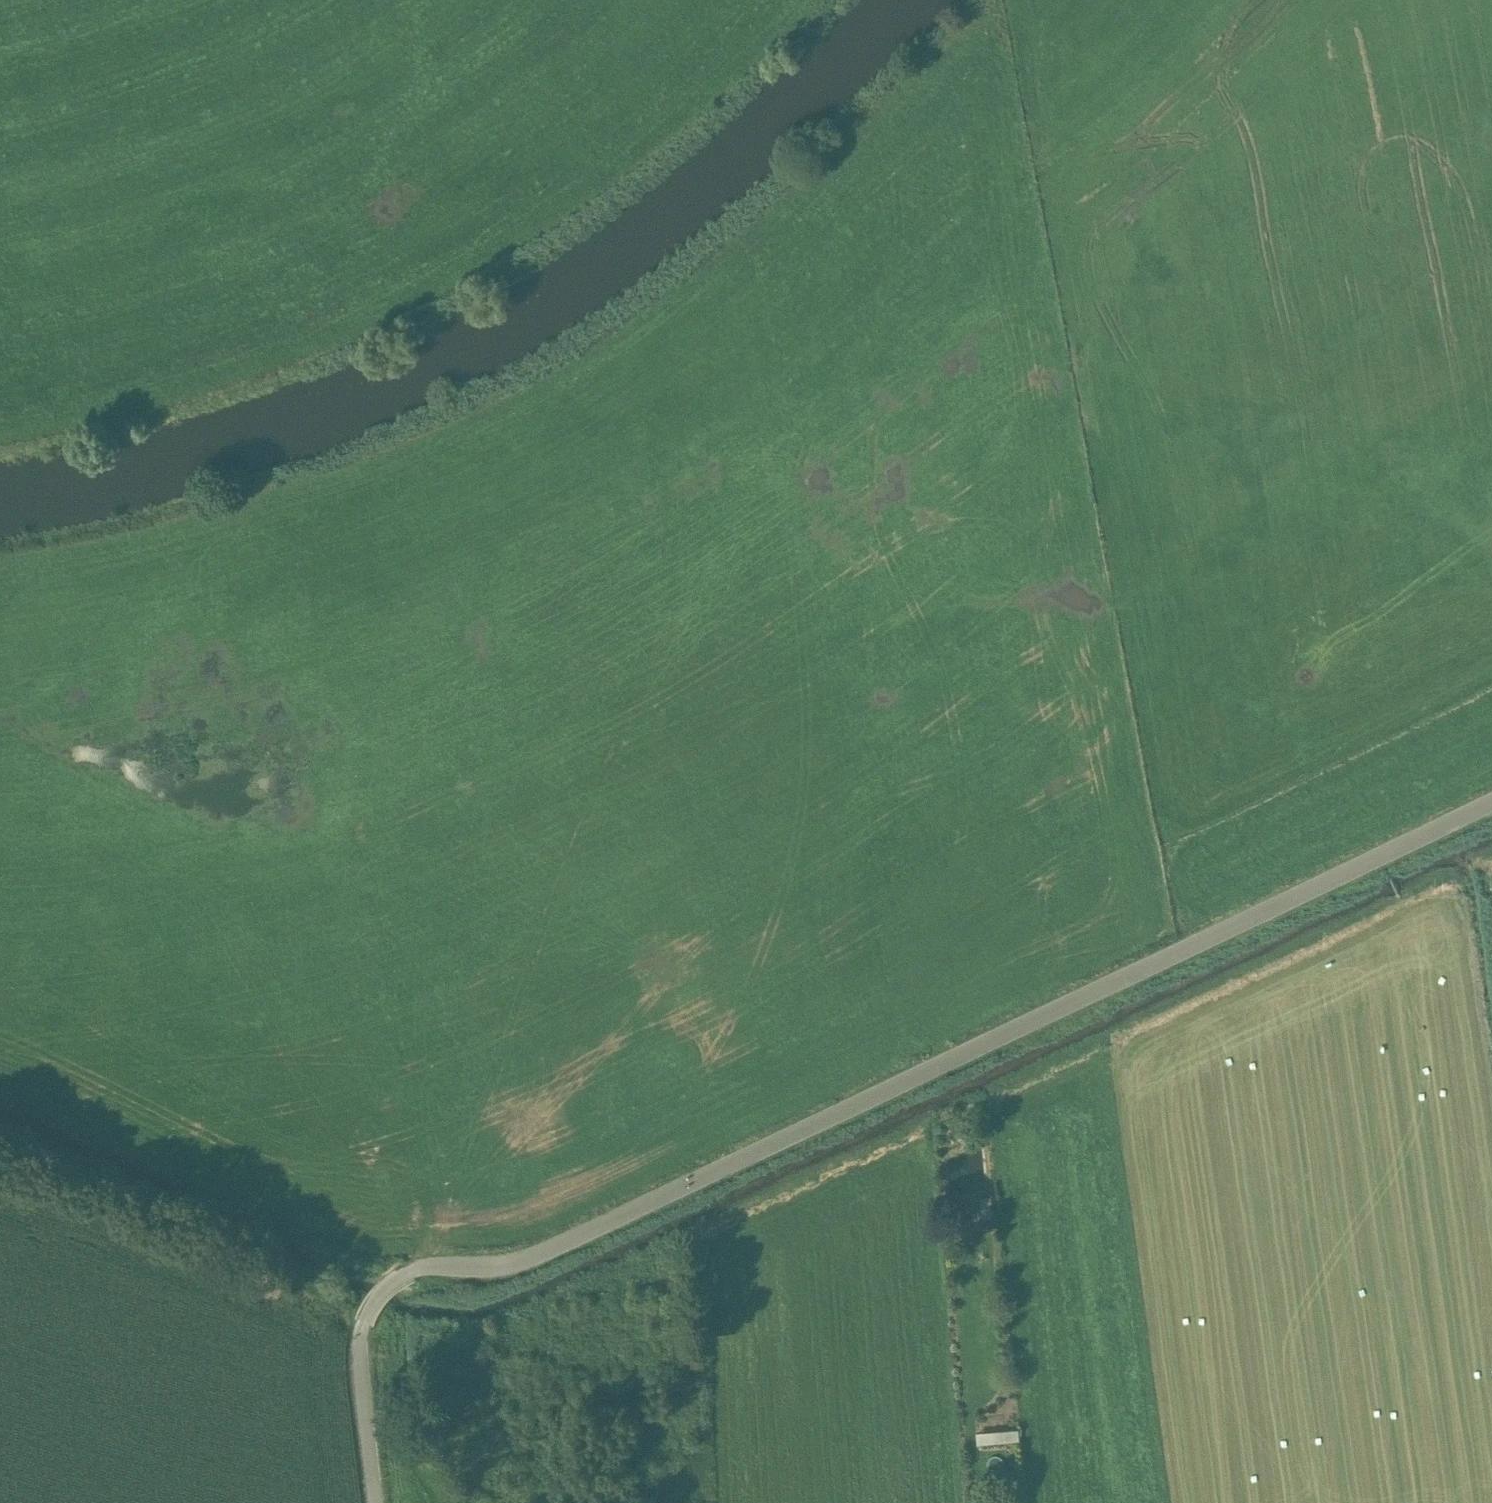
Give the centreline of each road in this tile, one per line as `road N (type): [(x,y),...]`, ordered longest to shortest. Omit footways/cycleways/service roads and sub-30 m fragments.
road 1 (unclassified): [(1491,797),(538,1248),(494,1260),(397,1266),(370,1288),(358,1320),(374,1502)]

